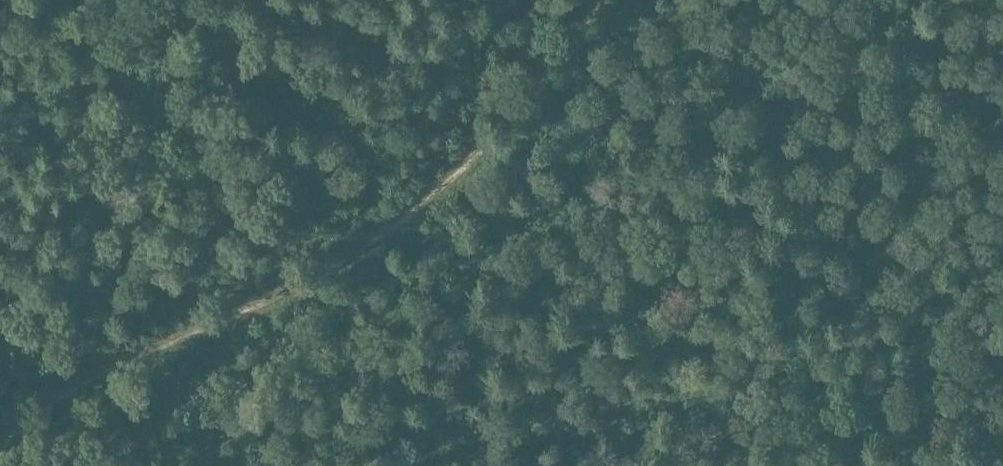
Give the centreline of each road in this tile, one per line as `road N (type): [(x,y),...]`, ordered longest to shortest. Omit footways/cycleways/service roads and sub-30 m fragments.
road 1 (track): [(0,446),(58,396),(288,291),(384,233),(497,131),(599,0)]

